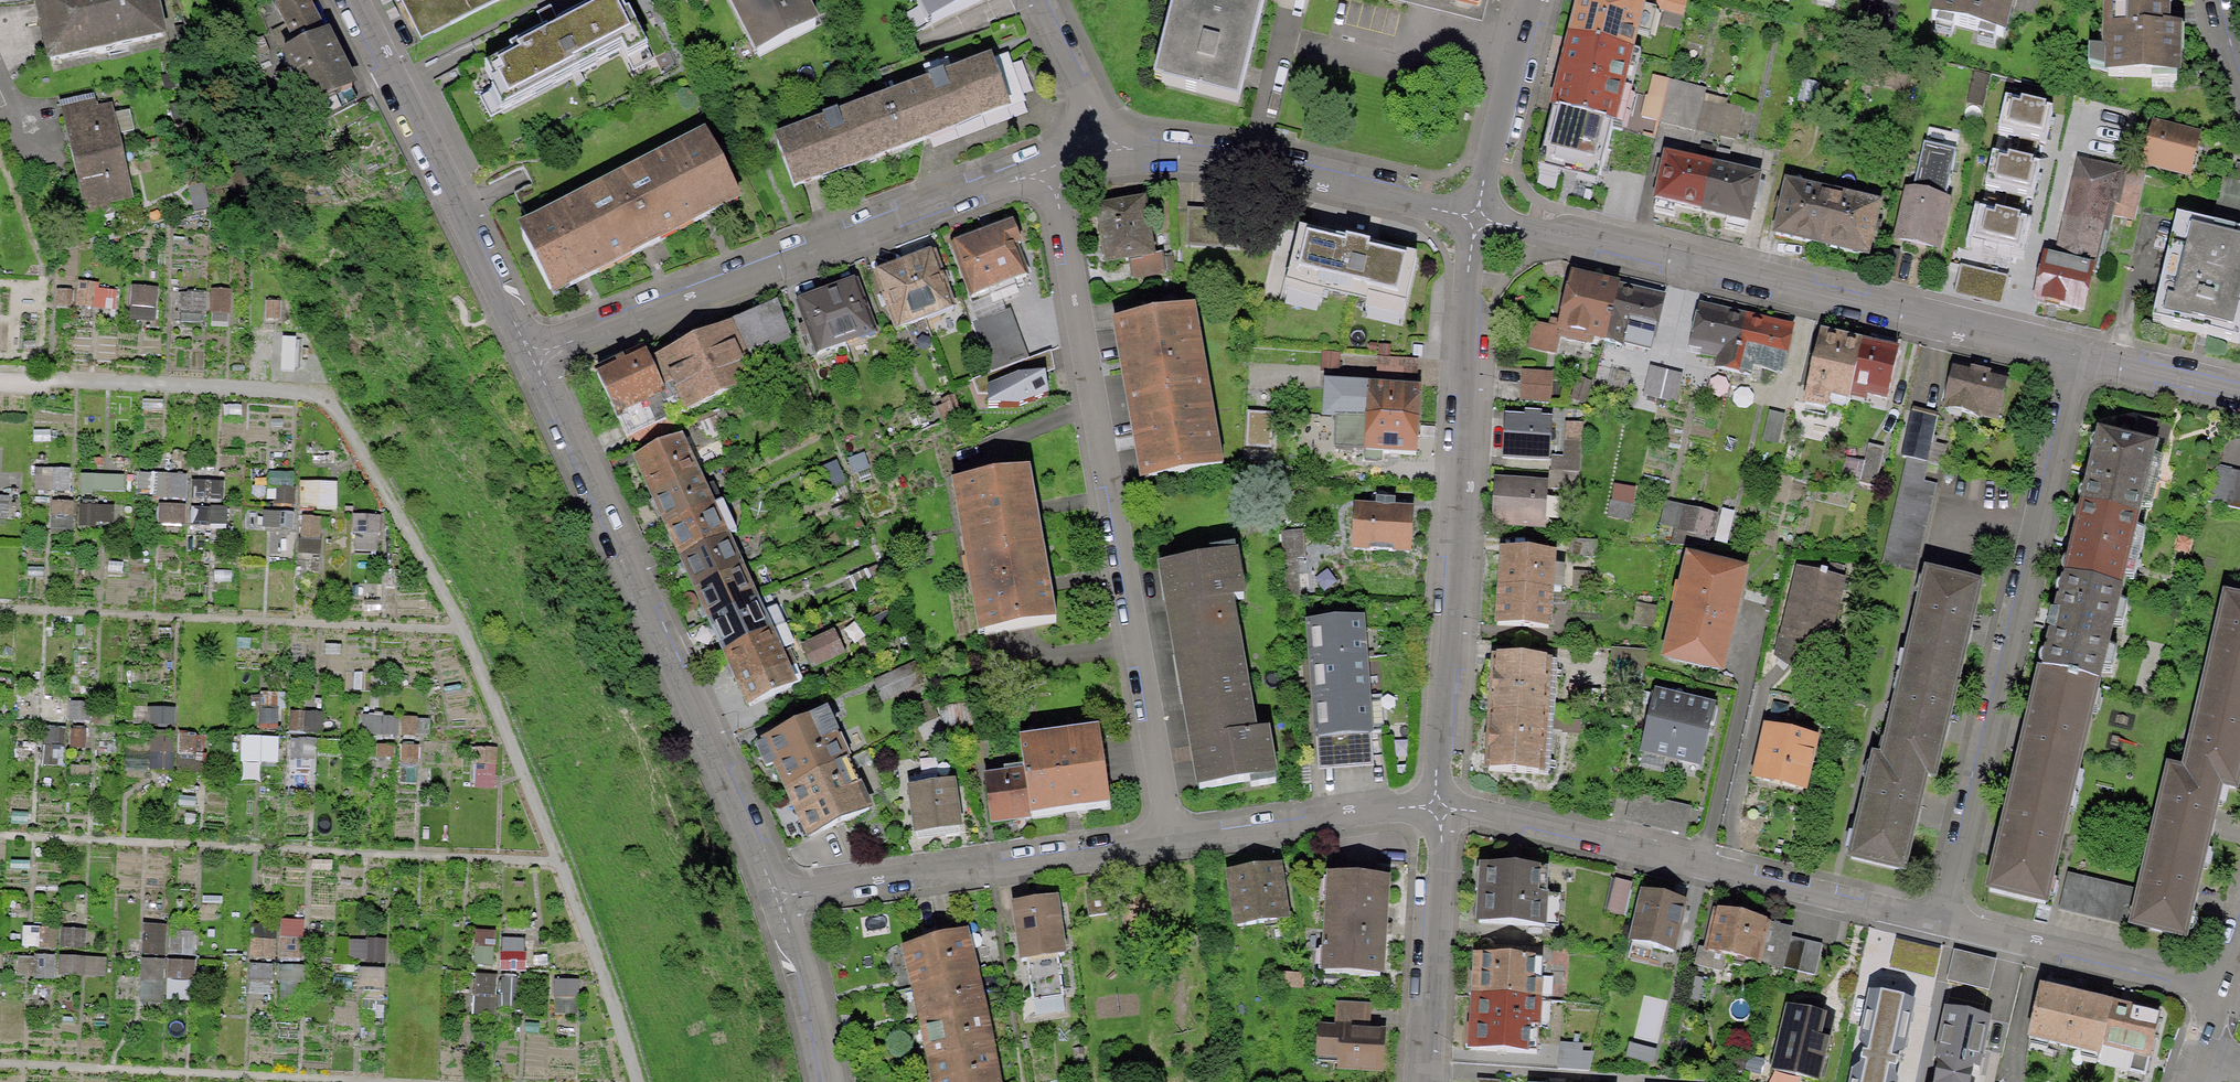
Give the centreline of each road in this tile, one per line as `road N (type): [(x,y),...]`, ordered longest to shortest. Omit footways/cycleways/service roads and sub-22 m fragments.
road 1 (track): [(639,1081),(470,632),(325,392),(0,378)]
road 2 (residential): [(1167,834),(1049,169)]
road 3 (residential): [(1478,212),(2079,359)]
road 4 (residential): [(1435,806),(1478,212)]
road 5 (residential): [(536,358),(778,894)]
road 6 (residential): [(2079,359),(1942,924)]
road 7 (track): [(0,835),(560,861)]
road 8 (residential): [(536,358),(1049,169)]
road 9 (residential): [(1435,806),(1942,924)]
road 10 (track): [(0,608),(470,632)]
road 11 (track): [(0,1062),(409,1081)]
road 12 (residential): [(349,0),(536,358)]
road 13 (residential): [(778,894),(1167,834)]
road 14 (residential): [(1101,144),(1185,142),(1478,212)]
road 15 (residential): [(1942,924),(2218,993)]
road 16 (residential): [(1420,1081),(1435,806)]
road 17 (residential): [(1167,834),(1435,806)]
road 18 (residential): [(1478,212),(1533,0)]
road 19 (residential): [(778,894),(812,1016),(820,1081)]
road 20 (residential): [(2079,359),(2239,396)]
road 21 (residential): [(1101,144),(1033,0)]

